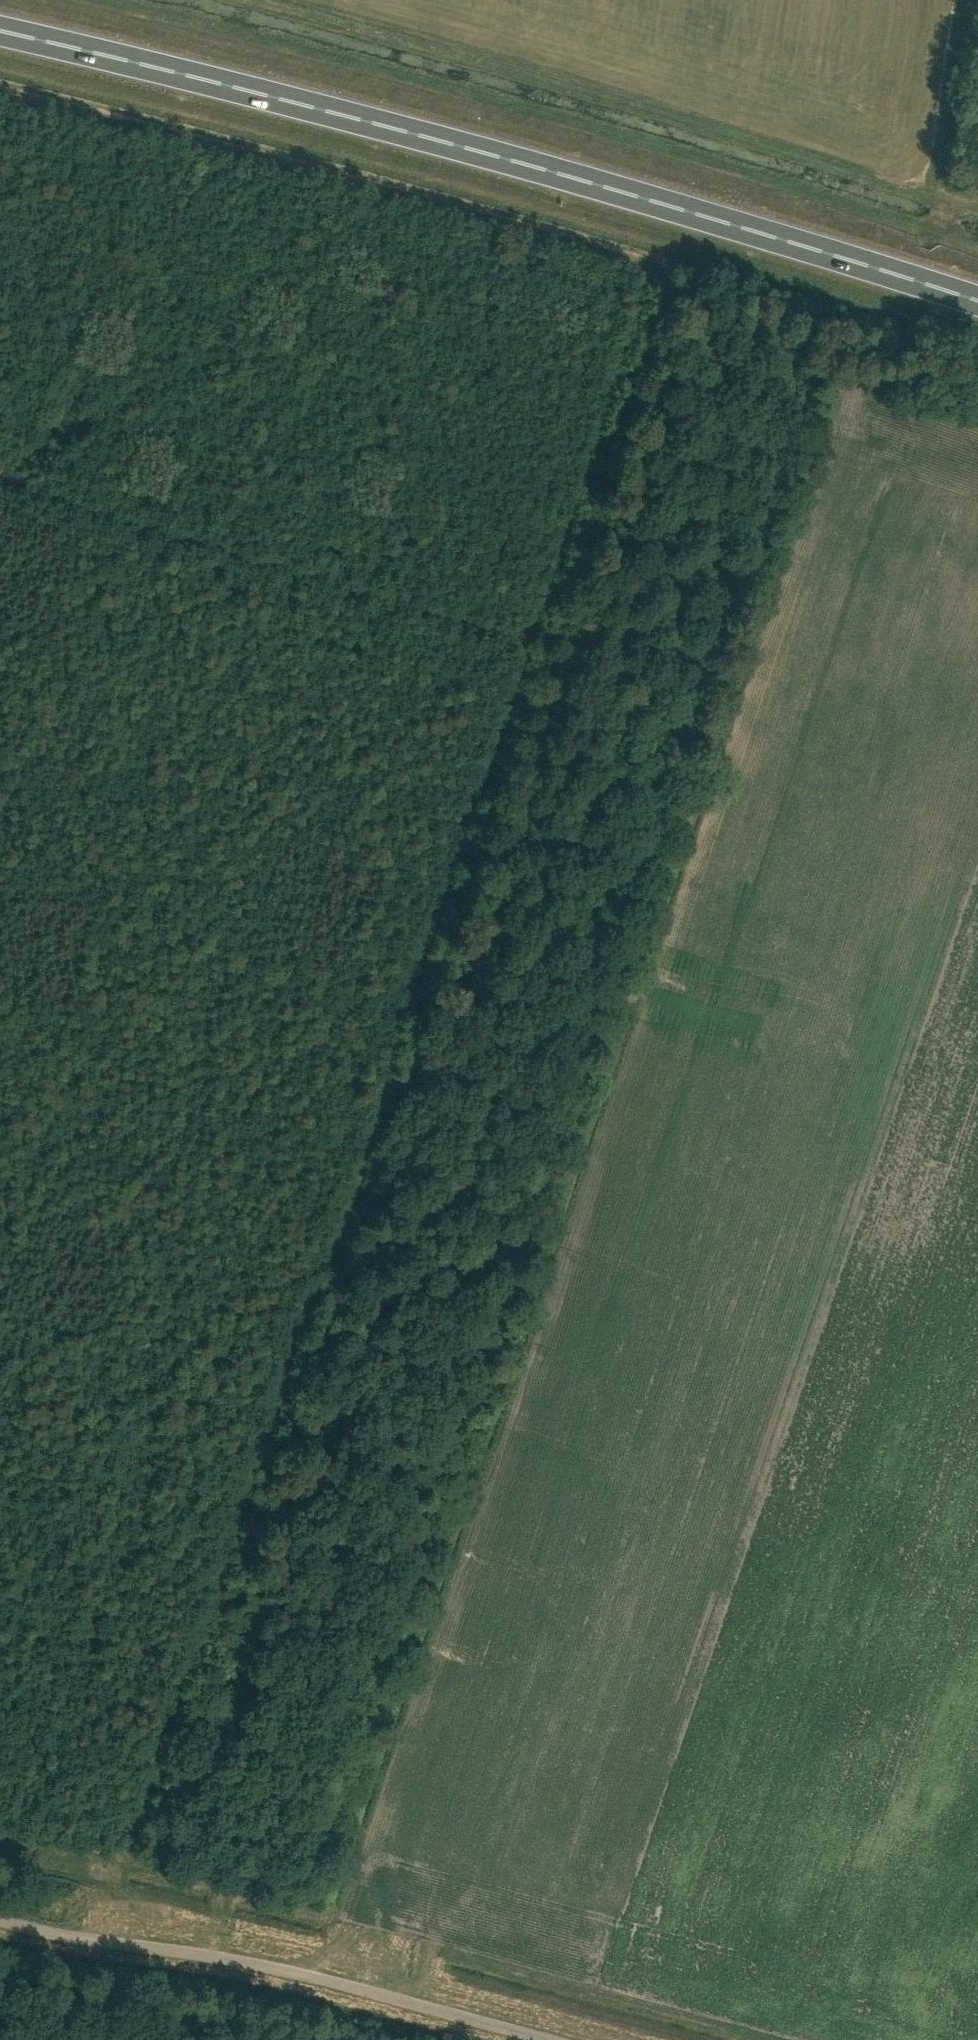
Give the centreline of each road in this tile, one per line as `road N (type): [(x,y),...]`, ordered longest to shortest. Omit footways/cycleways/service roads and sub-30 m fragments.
road 1 (trunk): [(977,302),(448,143),(0,30)]
road 2 (unclassified): [(0,1920),(326,1980),(549,2039)]

